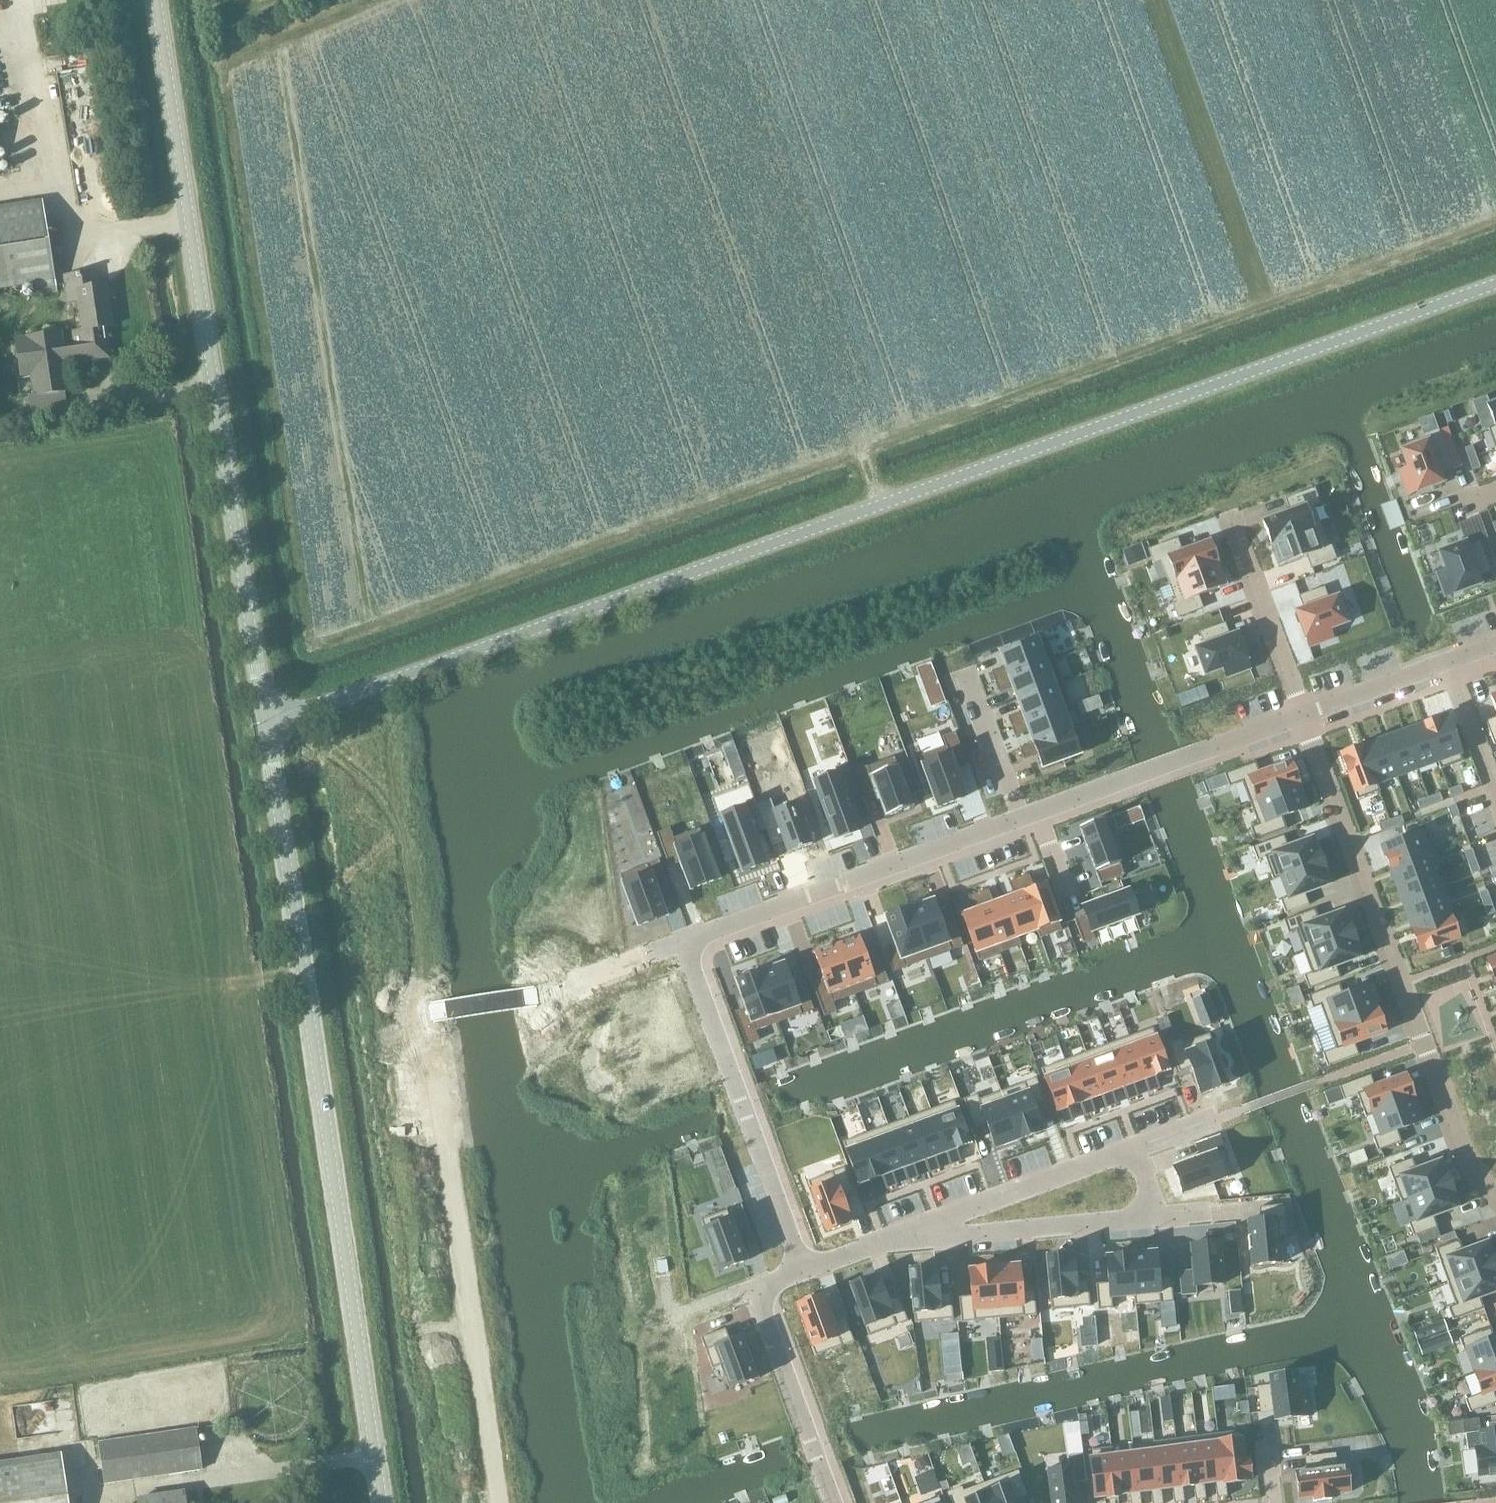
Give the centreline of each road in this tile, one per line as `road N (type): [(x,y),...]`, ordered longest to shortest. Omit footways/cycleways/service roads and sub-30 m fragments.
road 1 (unclassified): [(267,725),(1495,286)]
road 2 (unclassified): [(383,1502),(267,725)]
road 3 (unclassified): [(267,725),(156,0)]
road 4 (residential): [(683,941),(582,978),(442,1115),(501,1502)]
road 5 (residential): [(1303,716),(1463,1159),(1495,1195)]
road 6 (residential): [(1017,821),(683,941)]
road 7 (residential): [(683,941),(811,1268)]
road 8 (residential): [(902,1235),(1138,1215),(1146,1180),(1140,1163),(1122,1154)]
road 9 (residential): [(811,1268),(764,1287),(837,1502)]
road 10 (residential): [(1122,1154),(902,1235)]
road 11 (residential): [(1495,645),(1303,716)]
road 12 (residential): [(1239,537),(1303,716)]
road 13 (residential): [(961,676),(1017,821)]

